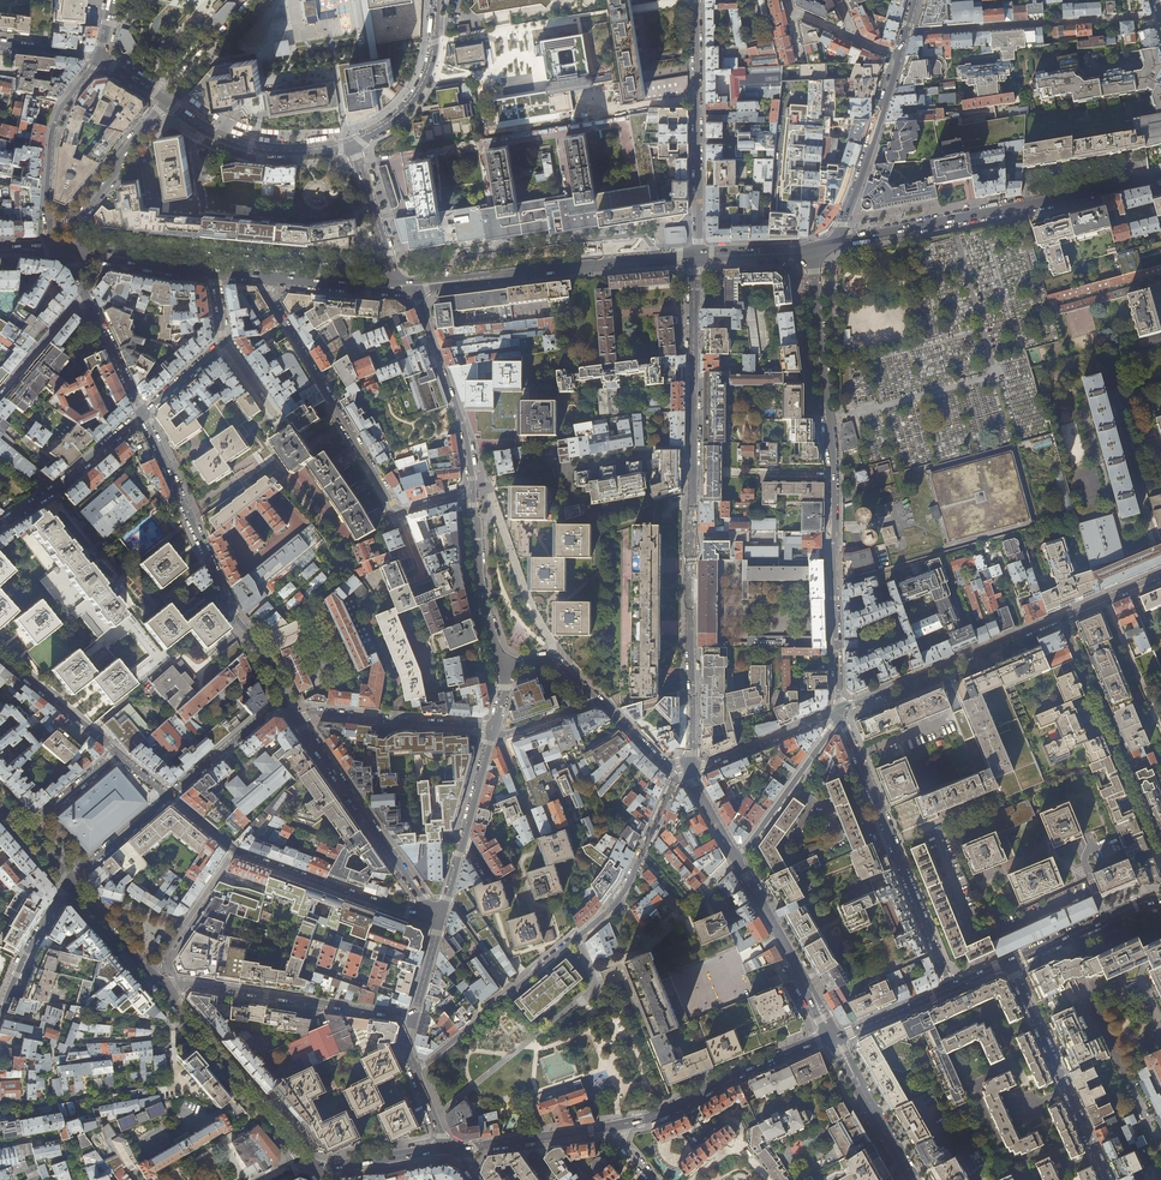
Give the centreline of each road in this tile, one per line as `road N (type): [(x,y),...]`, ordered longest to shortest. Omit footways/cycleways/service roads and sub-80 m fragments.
road 1 (residential): [(697,255),(691,759)]
road 2 (residential): [(839,711),(833,459),(811,249)]
road 3 (secondary): [(1160,178),(840,240)]
road 4 (residential): [(142,417),(284,701)]
road 5 (residential): [(951,989),(839,719)]
road 6 (residential): [(839,711),(1103,601)]
road 7 (residential): [(150,977),(415,1016)]
road 8 (residential): [(259,277),(392,503)]
road 9 (residential): [(916,0),(840,240)]
road 10 (secondary): [(150,977),(312,1168)]
road 11 (residential): [(298,720),(440,923)]
road 12 (residential): [(658,258),(644,235),(492,250),(456,256),(446,283)]
road 13 (tertiary): [(611,1129),(834,1036)]
road 14 (residential): [(1109,1179),(1008,963)]
road 15 (residential): [(440,923),(235,850)]
road 16 (residential): [(473,492),(465,431),(413,286)]
road 17 (secondary): [(658,258),(446,283)]
road 18 (residential): [(416,1071),(577,936)]
road 19 (residential): [(102,58),(54,128),(47,195),(53,247)]
road 20 (residential): [(166,100),(207,131),(251,148),(302,153),(351,145)]
road 21 (residential): [(738,862),(834,1036)]
road 22 (residential): [(298,720),(317,712),(494,728)]
road 23 (residential): [(577,936),(616,901),(677,779)]
road 24 (residential): [(351,145),(391,124),(418,94),(433,61),(438,0)]
road 25 (residential): [(504,669),(481,596),(473,492)]
road 26 (residential): [(142,417),(53,493),(0,526)]
road 27 (residential): [(216,273),(223,341),(142,417)]
road 28 (residential): [(75,251),(80,220),(166,100)]
road 29 (residential): [(738,862),(839,719)]
road 30 (tertiary): [(1008,963),(1160,899)]
road 31 (residential): [(834,1036),(914,1179)]
road 32 (tertiary): [(452,1148),(611,1129)]
road 33 (residential): [(839,711),(691,772)]
road 34 (residential): [(150,977),(235,850)]
road 35 (residential): [(0,657),(117,753)]
road 36 (residential): [(351,145),(396,288)]
road 37 (residential): [(169,795),(284,701)]
road 38 (residential): [(70,882),(0,1013)]
road 39 (residential): [(1103,601),(1160,738)]
road 40 (secondary): [(216,273),(75,251)]
road 41 (tertiary): [(312,1168),(452,1148)]
road 42 (residential): [(697,139),(698,0)]
road 43 (residential): [(86,290),(142,417)]
road 44 (secondary): [(396,288),(259,277)]
road 45 (residential): [(0,394),(86,290)]
road 46 (residential): [(169,795),(70,882)]
road 47 (tertiary): [(834,1036),(951,989)]
road 48 (secondary): [(70,882),(150,977)]

